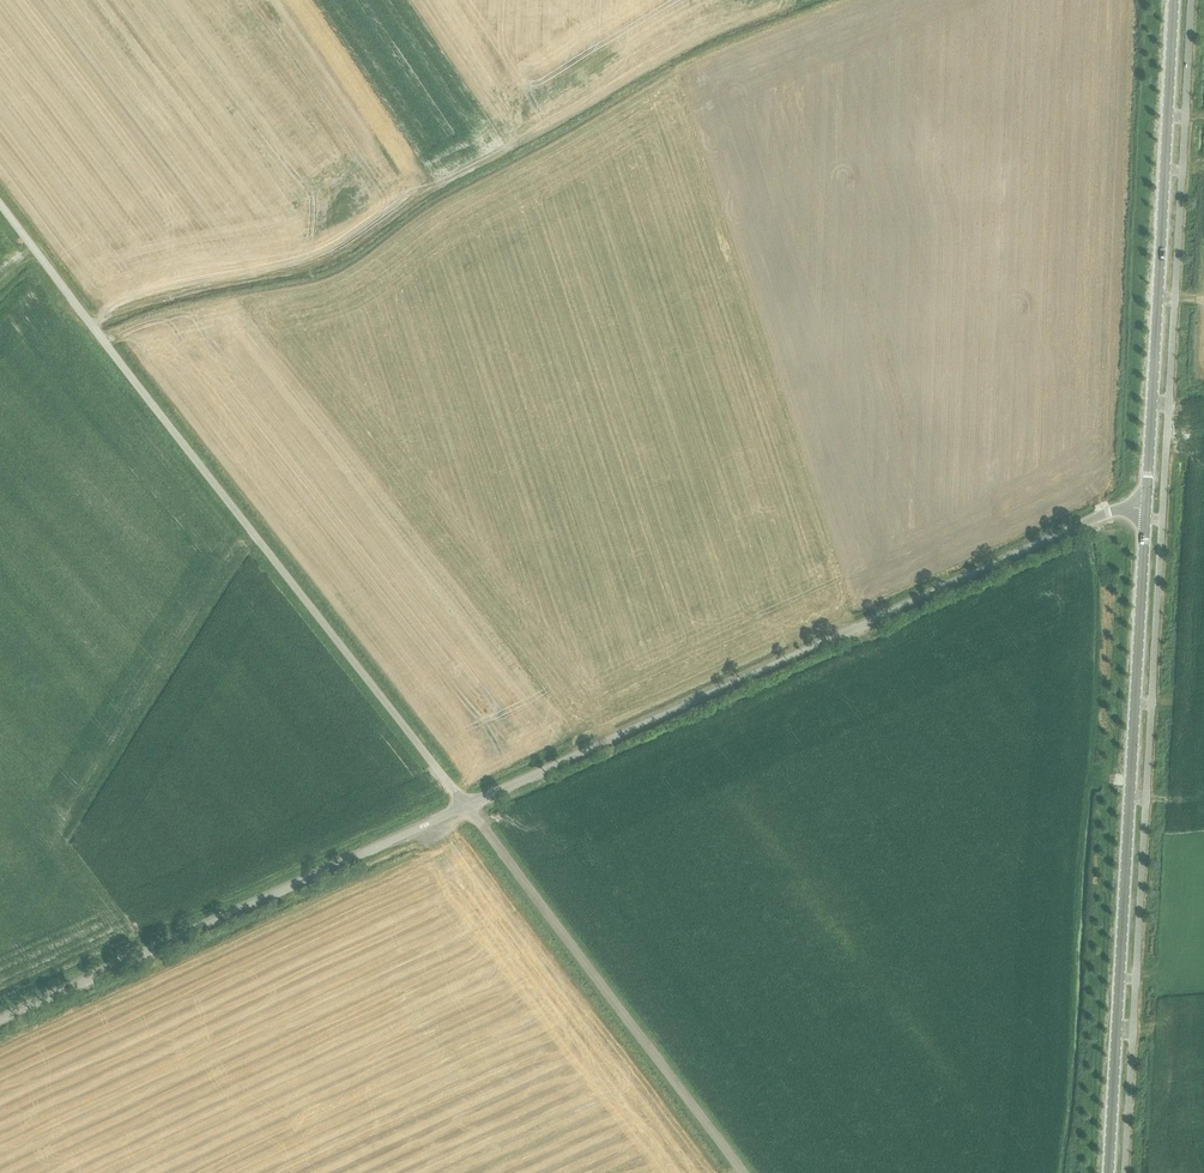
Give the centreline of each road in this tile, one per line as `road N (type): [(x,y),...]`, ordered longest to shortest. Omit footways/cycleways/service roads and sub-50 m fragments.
road 1 (unclassified): [(465,805),(0,205)]
road 2 (unclassified): [(465,805),(1109,512),(1145,508)]
road 3 (unclassified): [(1109,1172),(1145,508)]
road 4 (unclassified): [(0,1019),(465,805)]
road 5 (unclassified): [(1145,508),(1172,0)]
road 6 (track): [(745,1172),(465,805)]

